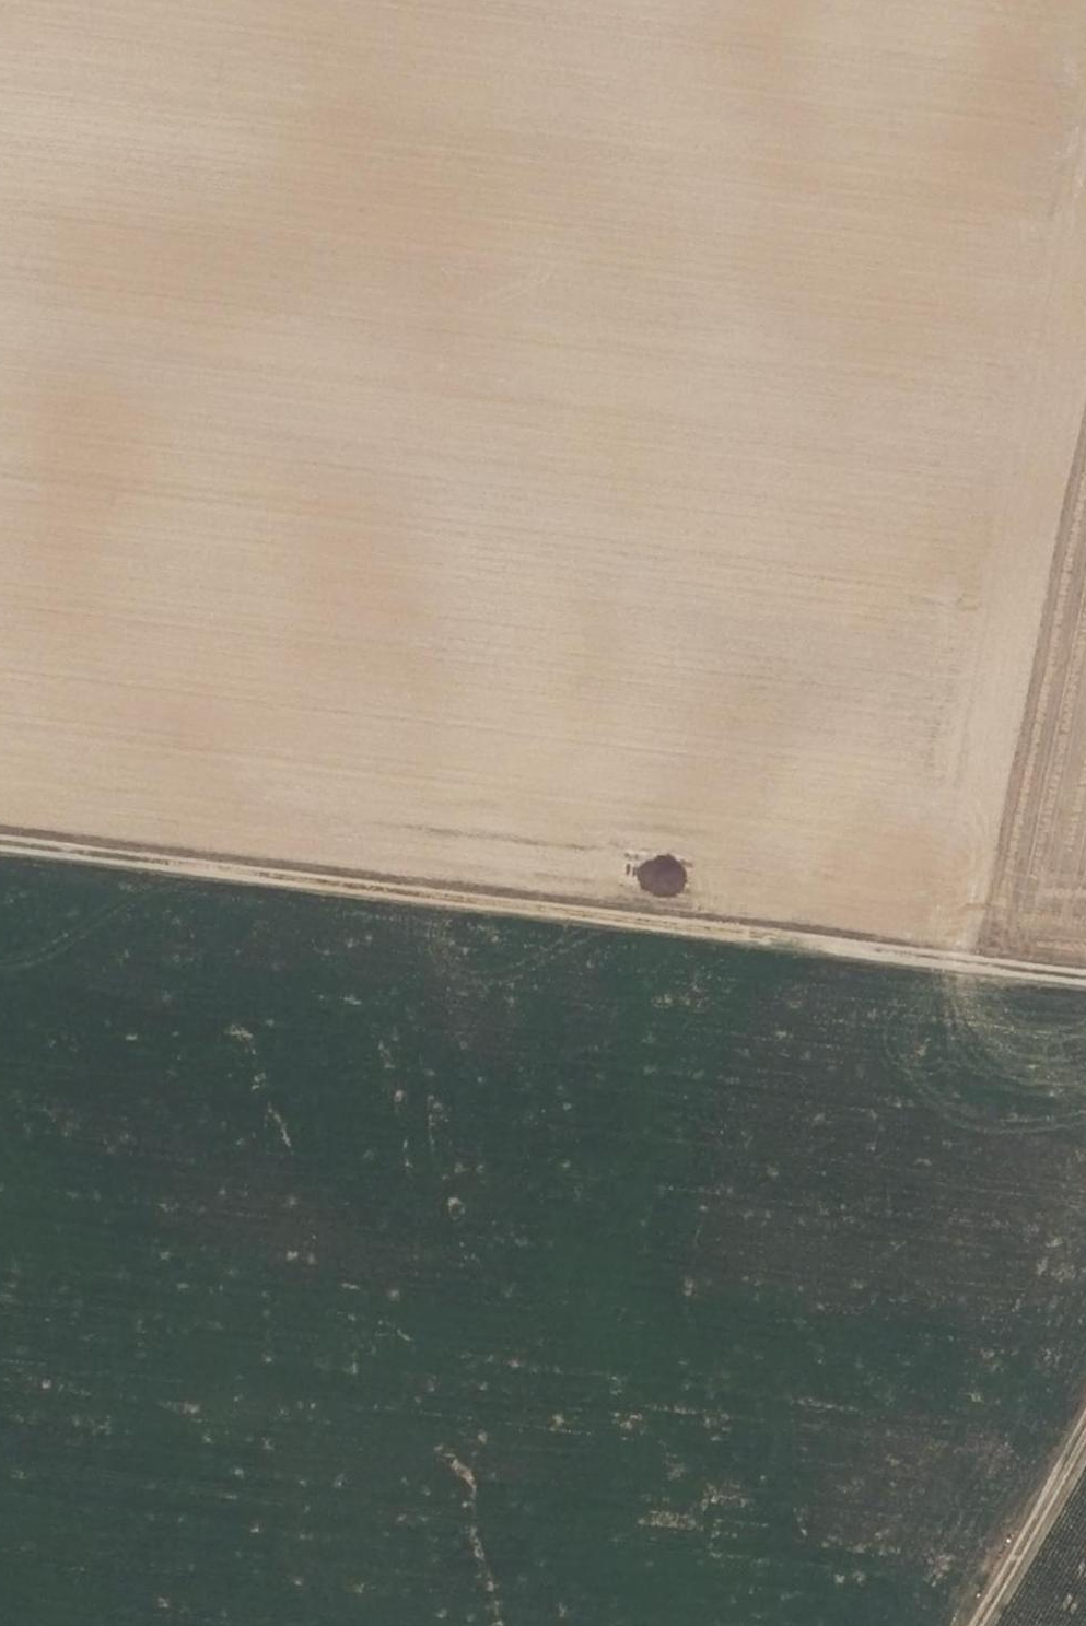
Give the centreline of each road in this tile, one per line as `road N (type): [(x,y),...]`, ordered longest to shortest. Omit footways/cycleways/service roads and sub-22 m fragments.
road 1 (track): [(0,841),(1085,976)]
road 2 (track): [(973,1625),(1085,1422)]

